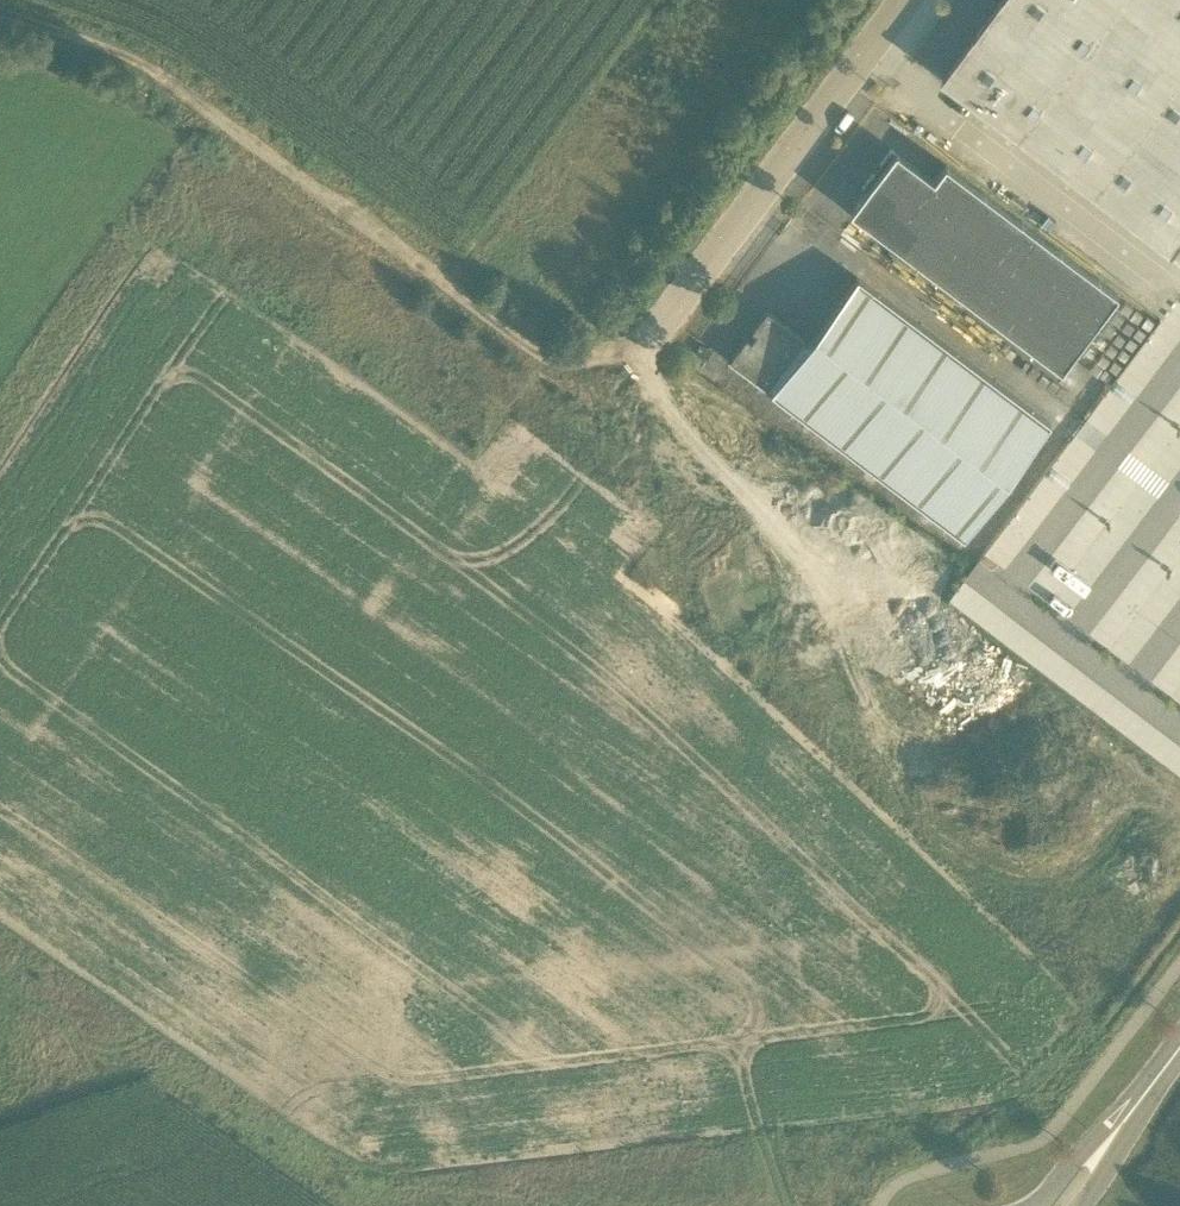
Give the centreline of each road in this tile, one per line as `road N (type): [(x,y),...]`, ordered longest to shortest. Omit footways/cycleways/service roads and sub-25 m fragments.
road 1 (track): [(0,22),(126,68),(187,100),(558,368),(636,353),(650,333)]
road 2 (unclassified): [(650,333),(910,0)]

